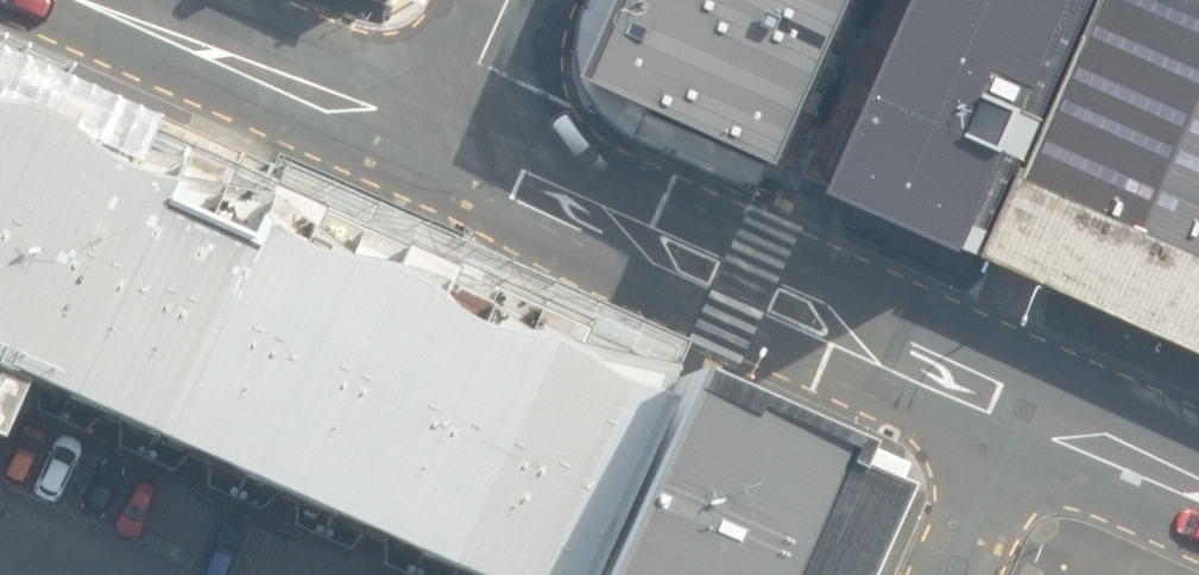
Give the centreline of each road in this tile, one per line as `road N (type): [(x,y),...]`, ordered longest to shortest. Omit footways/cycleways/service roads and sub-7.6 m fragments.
road 1 (secondary): [(1027,405),(443,146)]
road 2 (secondary): [(443,146),(114,0)]
road 3 (secondary): [(1198,484),(1027,405)]
road 4 (residential): [(1027,405),(957,574)]
road 5 (tertiary): [(443,146),(506,0)]

